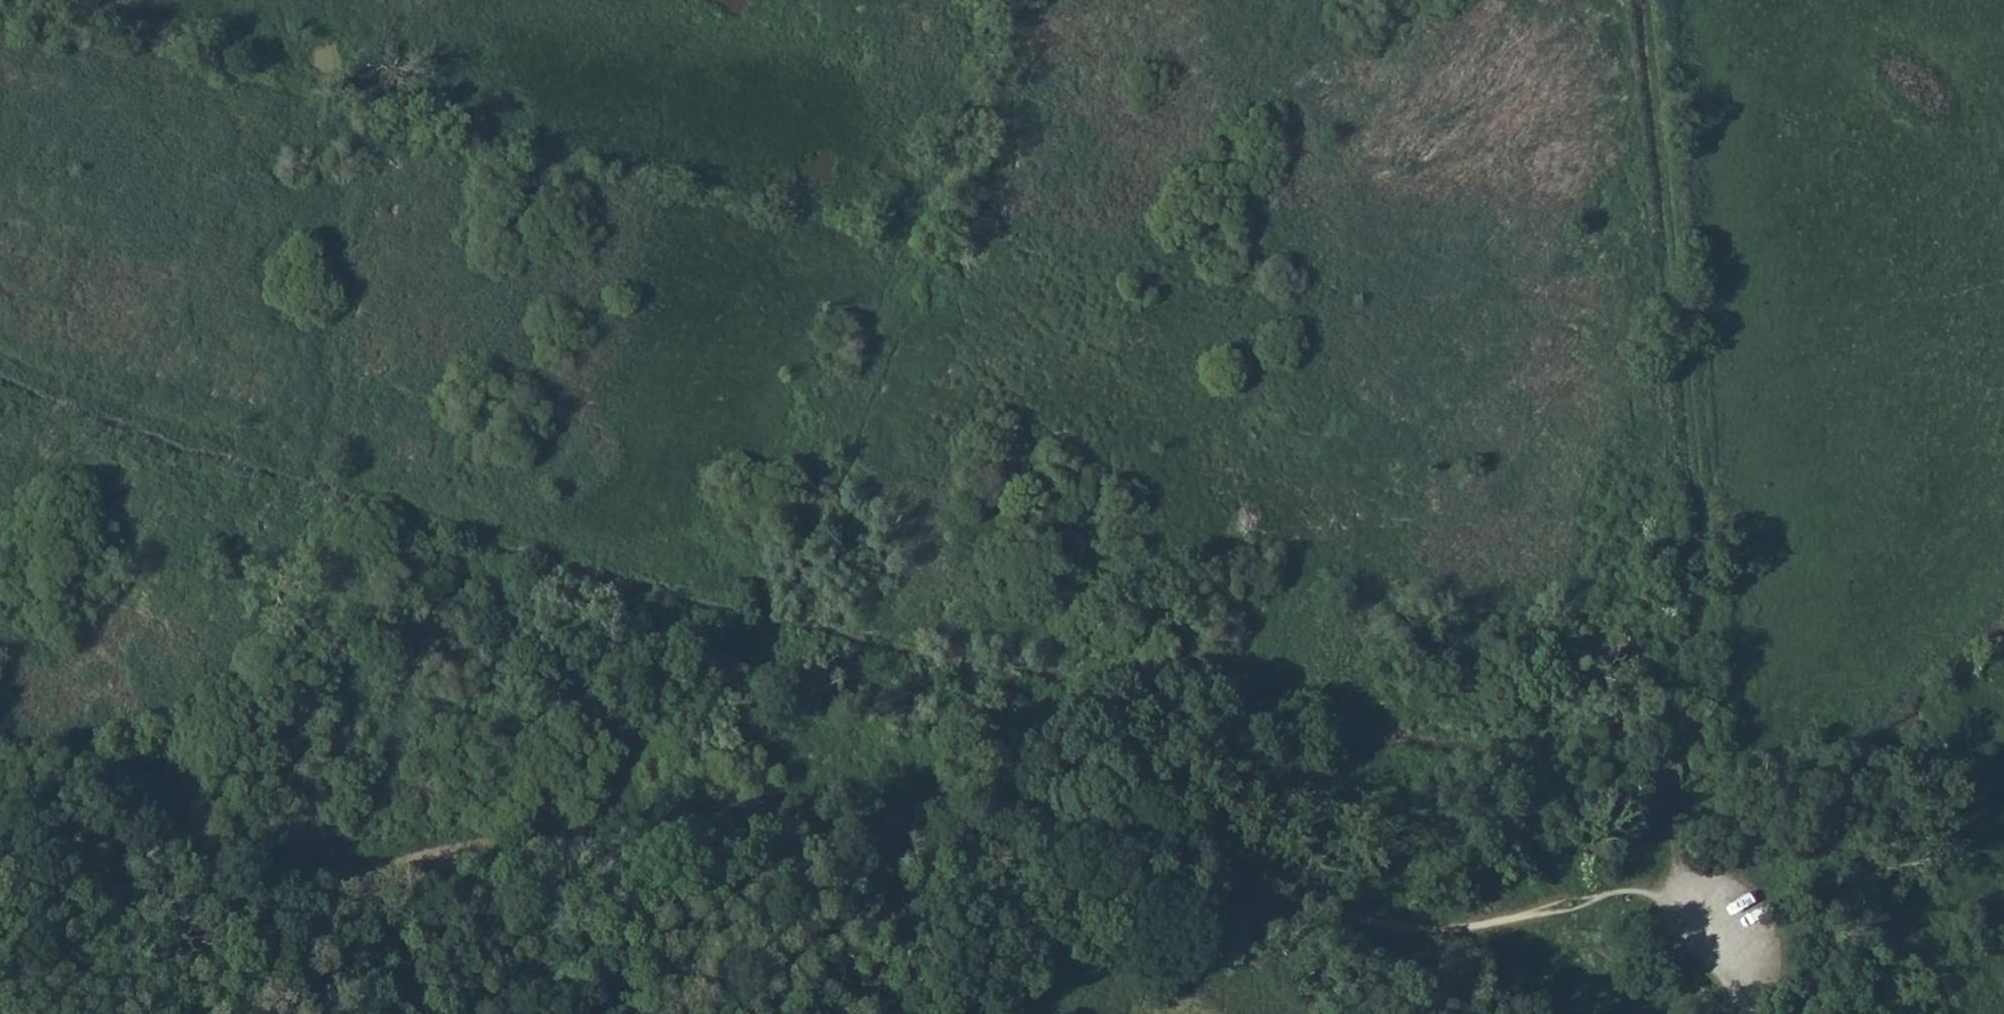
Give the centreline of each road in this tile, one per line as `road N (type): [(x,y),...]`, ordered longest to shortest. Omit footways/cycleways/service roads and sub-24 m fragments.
road 1 (track): [(1423,931),(1476,927),(1608,893),(1681,895),(1667,835),(1696,532),(1683,335),(1644,99),(1645,0)]
road 2 (track): [(1141,852),(1277,897),(1423,931)]
road 3 (residential): [(1764,1013),(1736,950),(1681,895)]

